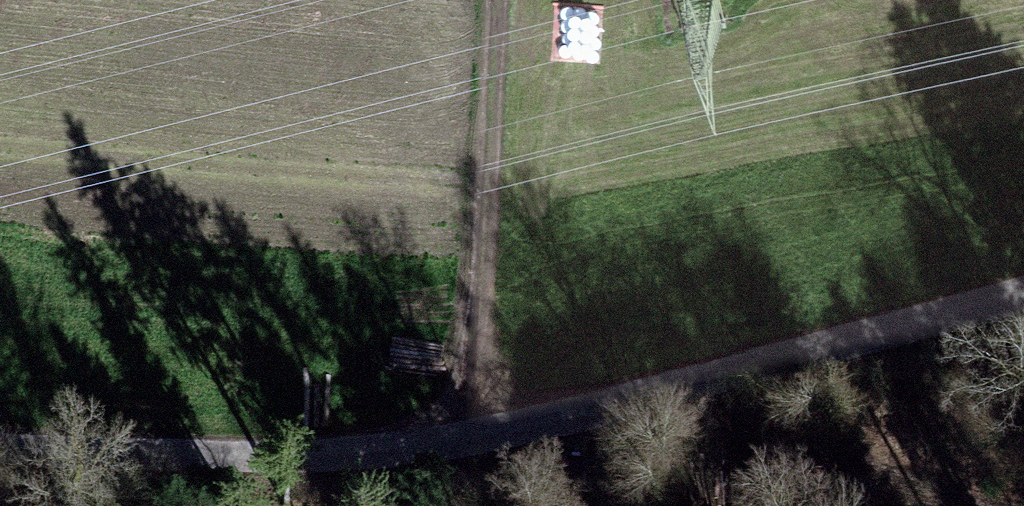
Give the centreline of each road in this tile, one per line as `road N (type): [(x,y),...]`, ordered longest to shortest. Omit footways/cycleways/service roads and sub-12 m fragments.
road 1 (unclassified): [(0,444),(202,459),(473,453),(1023,298)]
road 2 (track): [(505,0),(473,453)]
road 3 (track): [(731,383),(1007,505)]

